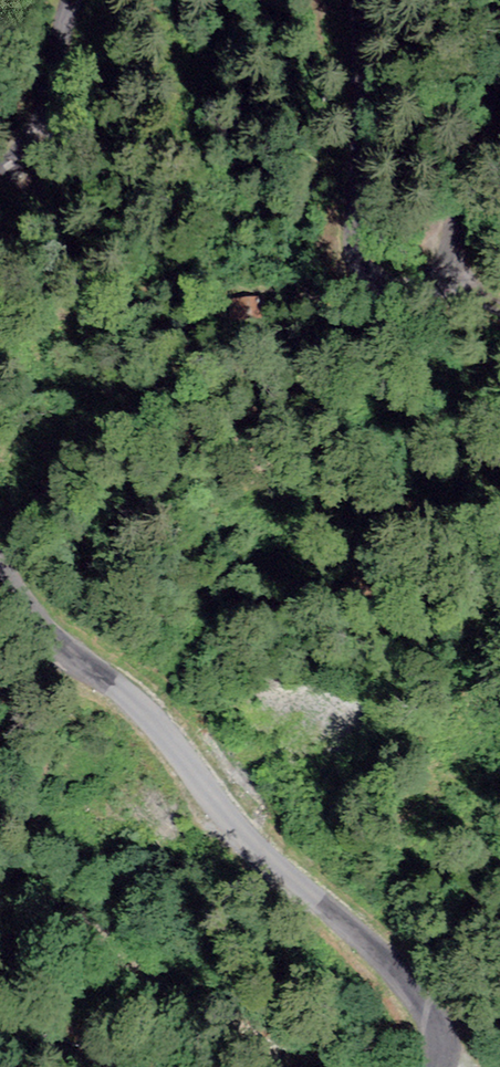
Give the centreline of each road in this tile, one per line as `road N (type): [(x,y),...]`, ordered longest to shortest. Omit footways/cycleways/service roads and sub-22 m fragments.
road 1 (unclassified): [(0,585),(36,628),(158,723),(235,821),(390,962),(435,1023),(438,1066)]
road 2 (unclassified): [(499,42),(440,272),(391,281),(360,249),(357,0)]
road 3 (unclassified): [(73,0),(45,123),(0,174)]

